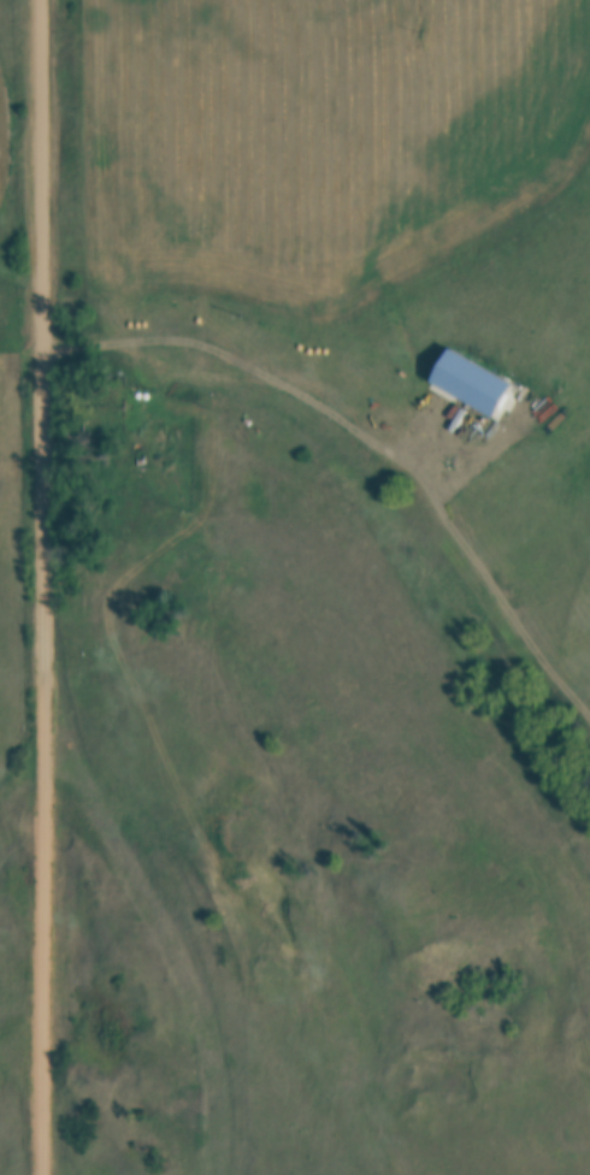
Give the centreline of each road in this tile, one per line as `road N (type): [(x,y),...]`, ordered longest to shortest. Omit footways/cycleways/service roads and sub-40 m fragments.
road 1 (residential): [(48,1174),(42,0)]
road 2 (track): [(589,725),(393,465),(246,367),(45,291)]
road 3 (track): [(209,1174),(217,1126),(212,1057),(164,915),(47,722)]

